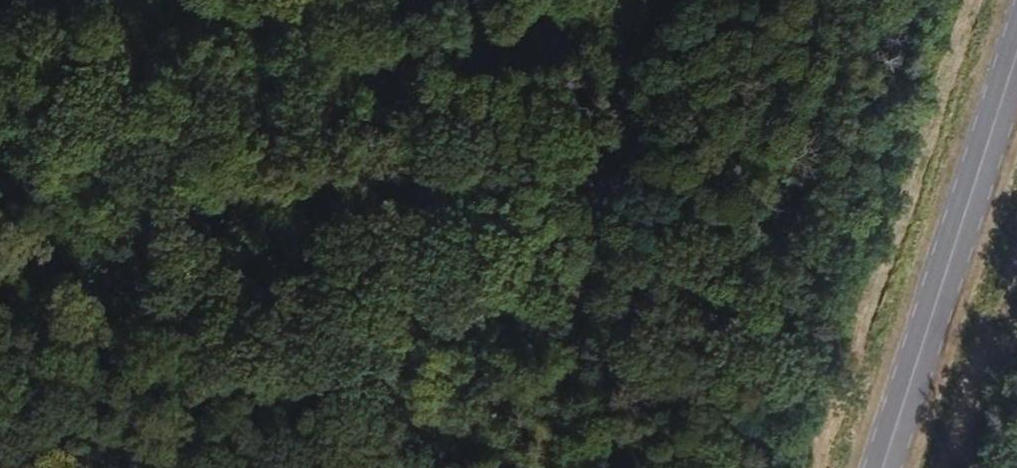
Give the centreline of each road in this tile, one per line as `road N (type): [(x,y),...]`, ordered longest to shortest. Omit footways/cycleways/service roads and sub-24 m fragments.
road 1 (unclassified): [(1016,61),(885,467)]

